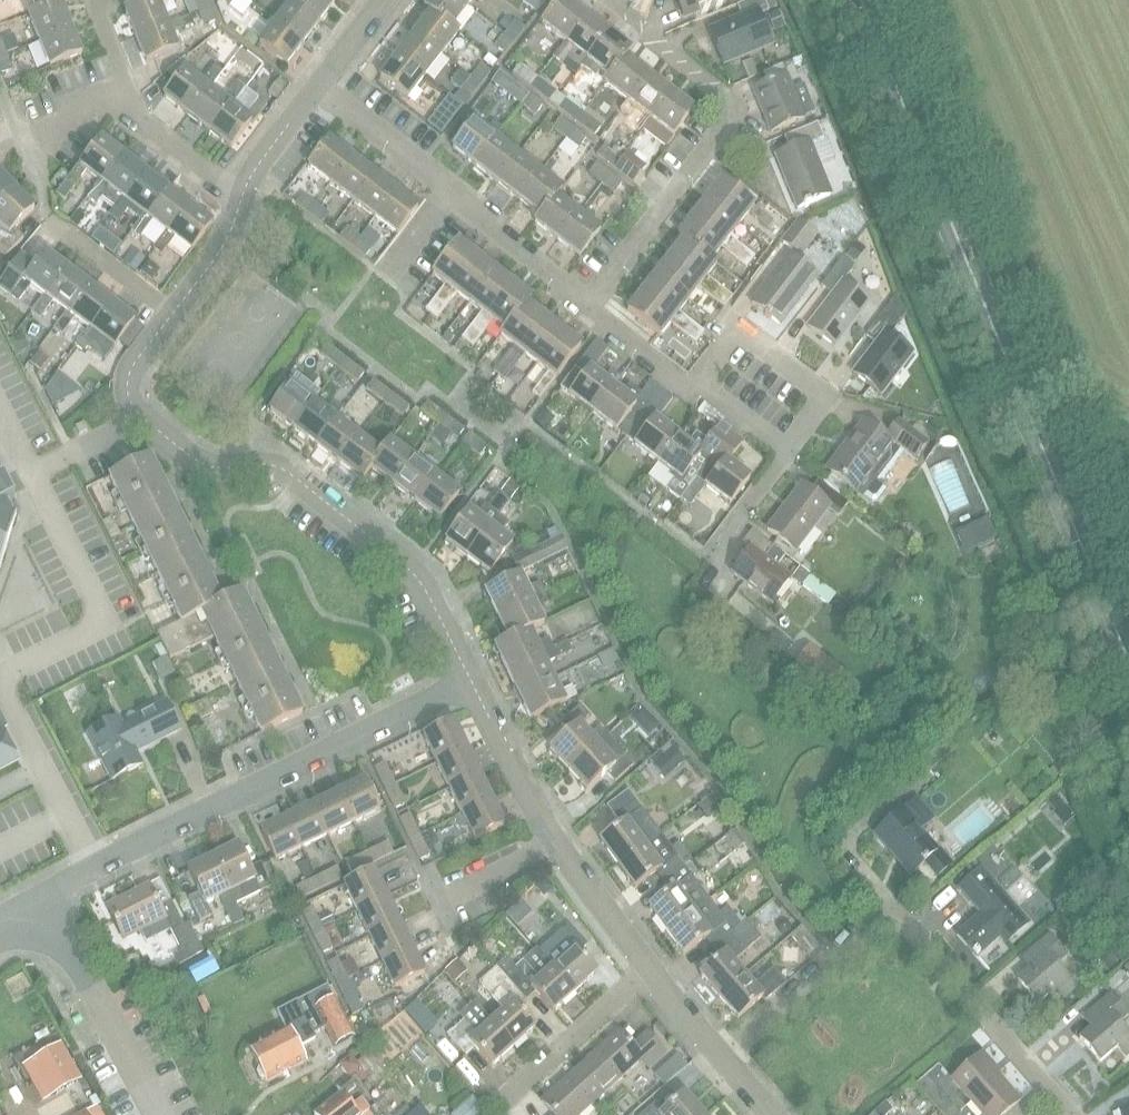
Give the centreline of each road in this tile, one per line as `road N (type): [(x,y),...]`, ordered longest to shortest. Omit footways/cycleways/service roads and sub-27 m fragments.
road 1 (tertiary): [(1128,673),(852,0)]
road 2 (residential): [(468,676),(427,593),(400,562),(284,470),(207,465),(135,410),(129,373),(171,314)]
road 3 (residential): [(1068,1114),(892,909),(722,1058)]
road 4 (residential): [(40,899),(468,676)]
road 5 (residential): [(722,1058),(551,836),(468,676)]
road 6 (residential): [(585,310),(732,118),(727,98),(608,0)]
road 7 (residential): [(171,314),(48,220),(0,90)]
road 8 (residential): [(241,199),(137,114),(98,0)]
road 9 (residential): [(156,1114),(40,899)]
road 10 (residential): [(692,390),(732,338),(747,335),(822,397),(786,452)]
road 11 (residential): [(449,187),(585,310)]
road 12 (residential): [(449,187),(315,87)]
road 13 (residential): [(171,314),(218,253),(241,199)]
road 14 (residential): [(241,199),(315,87)]
road 15 (residential): [(585,310),(692,390)]

